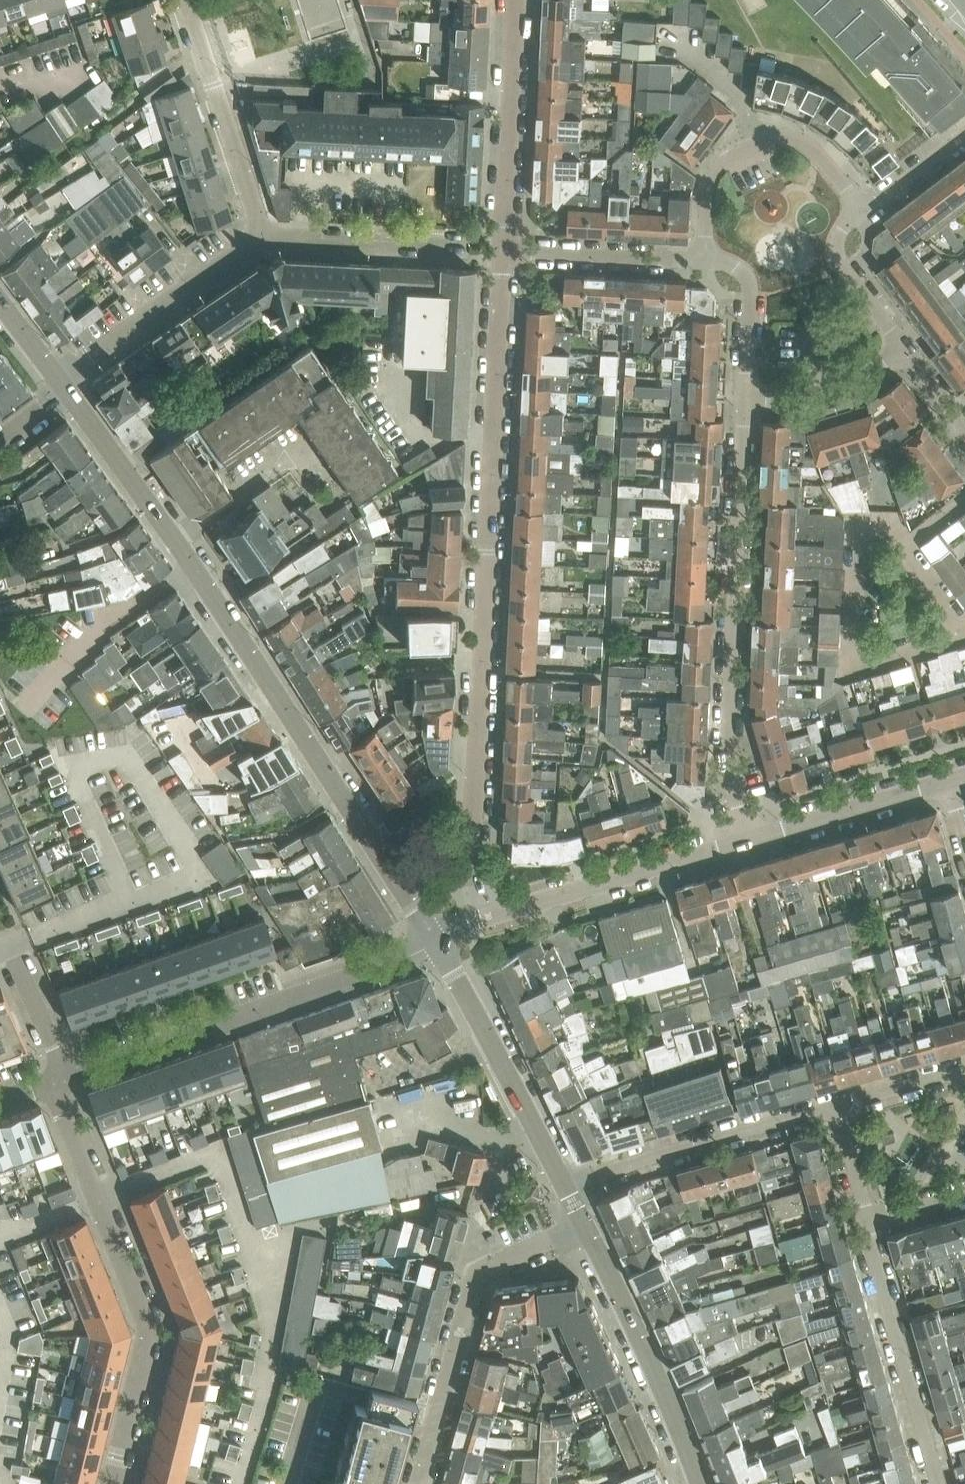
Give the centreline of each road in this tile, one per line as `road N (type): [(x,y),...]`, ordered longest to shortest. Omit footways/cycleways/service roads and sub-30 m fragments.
road 1 (residential): [(487,917),(470,858),(503,251)]
road 2 (residential): [(435,939),(177,542)]
road 3 (residential): [(746,398),(729,739),(752,840)]
road 4 (residential): [(57,1080),(149,1328),(111,1483)]
road 5 (residential): [(57,1080),(435,939)]
road 6 (residential): [(421,1483),(475,1289),(488,1273),(585,1222)]
road 7 (residential): [(699,1483),(585,1222)]
road 8 (residential): [(566,1189),(435,939)]
road 9 (residential): [(566,1189),(641,1158),(835,1107)]
road 10 (unclassified): [(487,917),(752,840)]
road 11 (residential): [(860,212),(811,149),(774,142),(725,160),(714,173),(707,259)]
road 12 (residential): [(866,1220),(939,1483)]
road 13 (residential): [(503,251),(516,0)]
road 14 (residential): [(58,376),(262,234)]
road 15 (residential): [(262,234),(187,0)]
road 16 (unclassified): [(752,840),(950,779)]
road 17 (residential): [(503,251),(707,259)]
road 18 (residential): [(262,234),(464,248)]
road 19 (residential): [(177,542),(69,391)]
road 20 (residential): [(746,398),(819,408),(857,395),(907,357)]
road 21 (residential): [(907,357),(836,260),(839,237),(860,212)]
road 22 (residential): [(177,542),(304,446)]
road 23 (residential): [(707,259),(732,274),(745,294),(746,398)]
road 24 (residential): [(57,1080),(4,935)]
road 25 (residential): [(835,1107),(964,1070)]
road 26 (unclassified): [(860,212),(964,132)]

